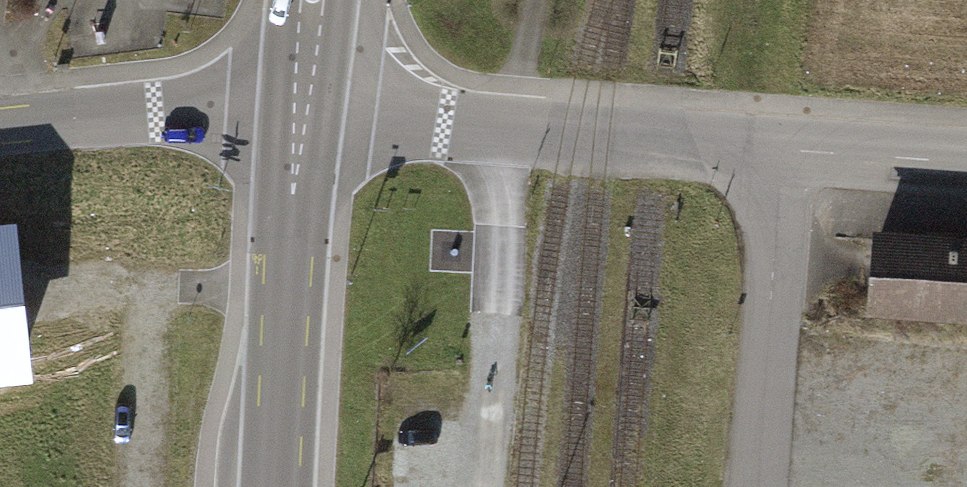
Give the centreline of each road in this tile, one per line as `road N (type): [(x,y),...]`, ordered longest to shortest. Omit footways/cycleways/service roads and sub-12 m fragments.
road 1 (unclassified): [(300,113),(784,148)]
road 2 (secondary): [(277,486),(300,113)]
road 3 (residential): [(758,486),(784,148)]
road 4 (residential): [(300,113),(205,107),(0,128)]
road 5 (unclassified): [(784,148),(966,161)]

